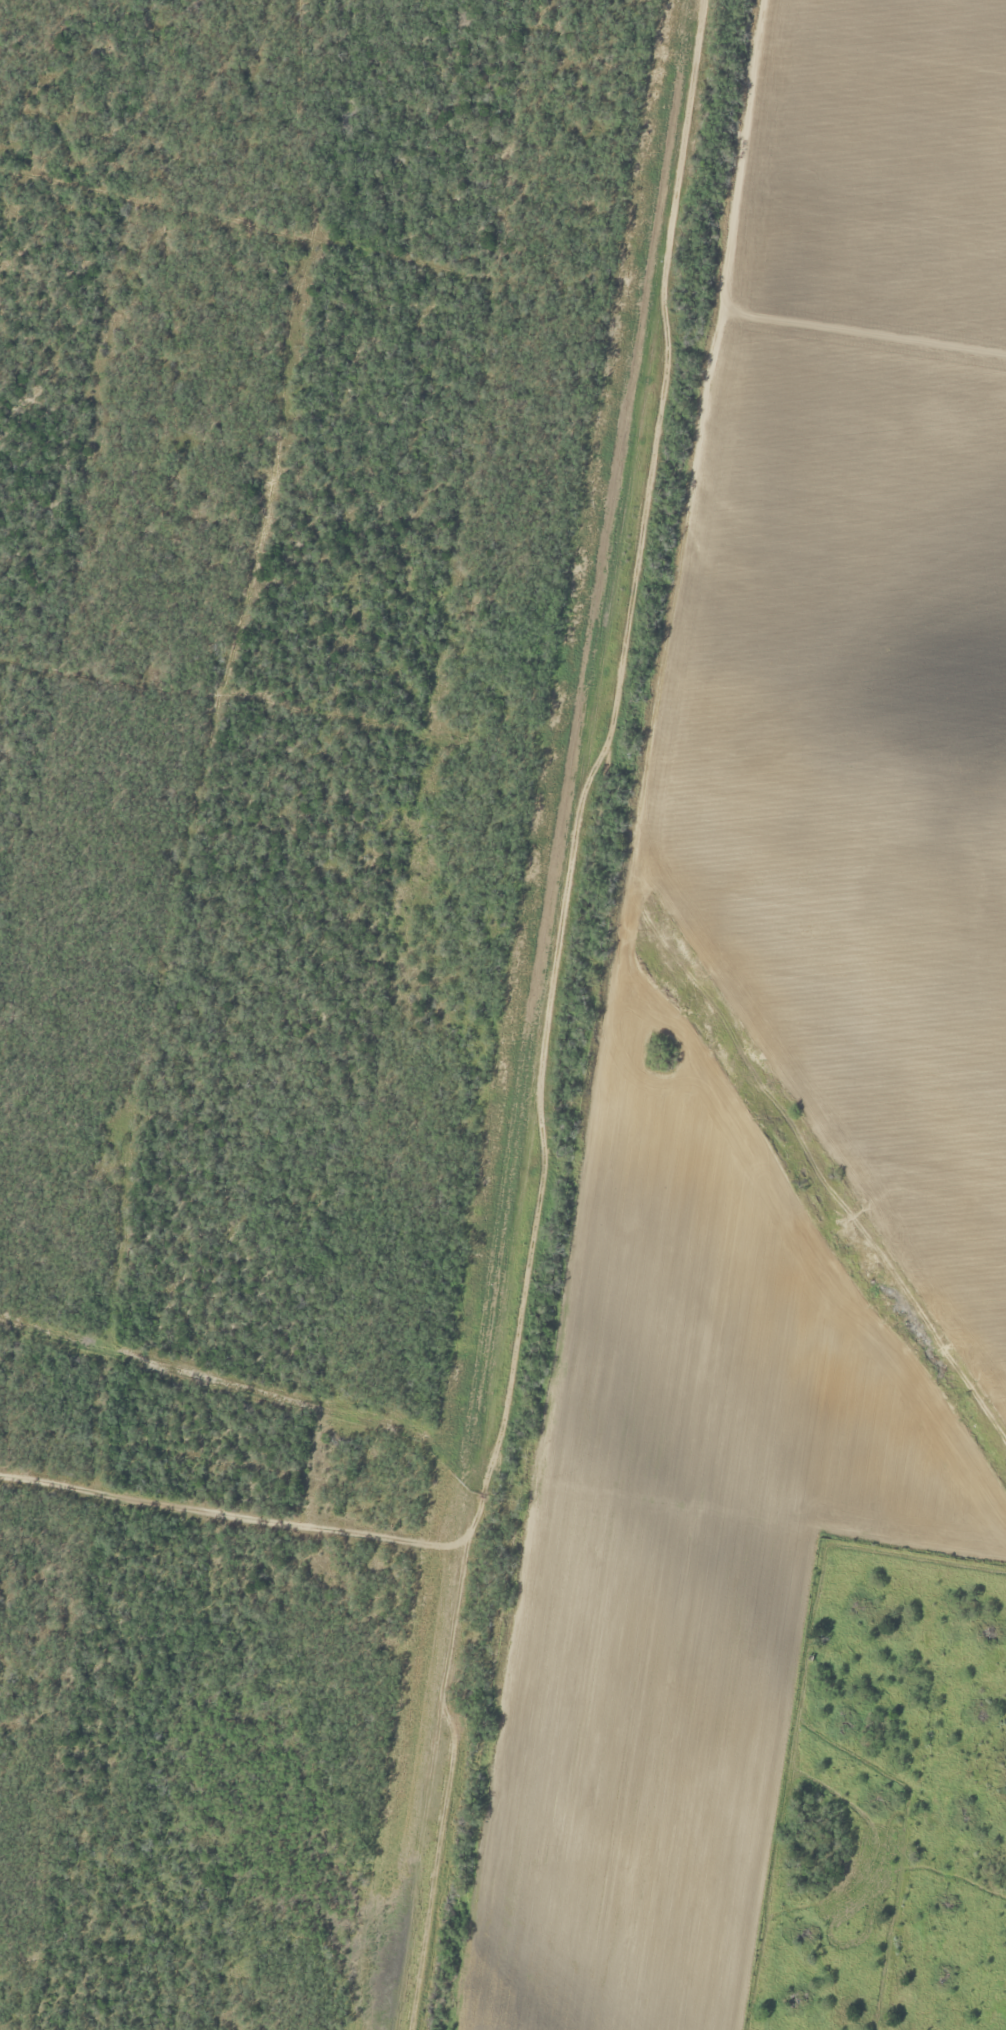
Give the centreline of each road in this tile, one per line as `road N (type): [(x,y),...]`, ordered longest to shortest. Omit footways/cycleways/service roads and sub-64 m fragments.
road 1 (residential): [(355,2029),(665,0)]
road 2 (residential): [(0,1483),(344,1533),(430,1510)]

